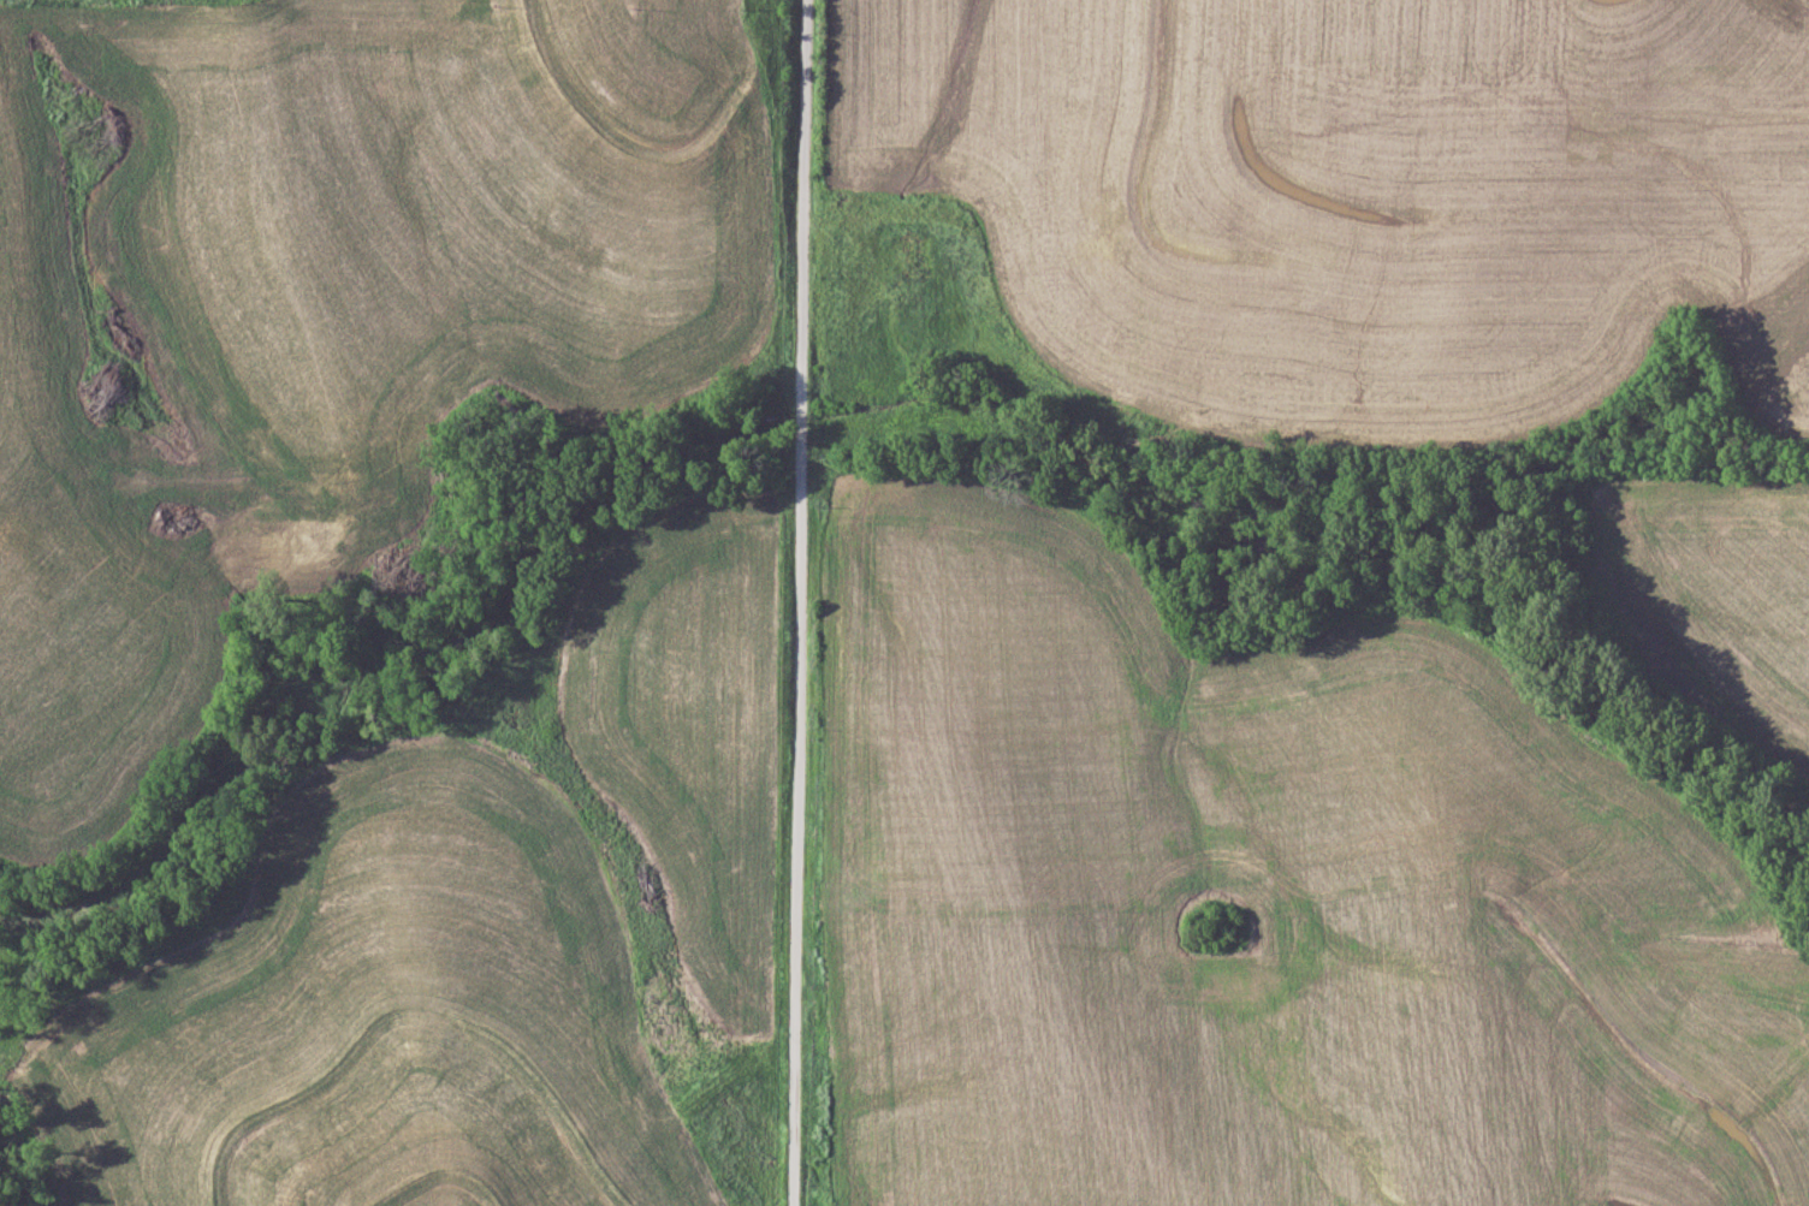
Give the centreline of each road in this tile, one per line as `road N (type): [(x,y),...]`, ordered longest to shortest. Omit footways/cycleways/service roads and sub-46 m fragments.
road 1 (residential): [(795,1205),(806,0)]

